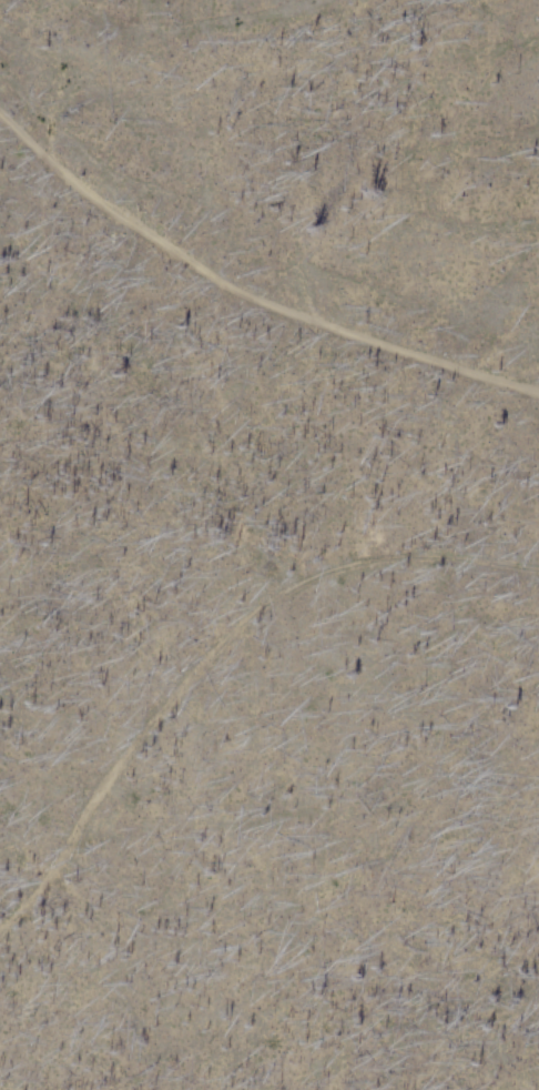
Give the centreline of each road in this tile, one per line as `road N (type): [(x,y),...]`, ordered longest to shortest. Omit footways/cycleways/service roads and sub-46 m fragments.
road 1 (track): [(538,565),(398,556),(305,581),(270,604),(171,698),(0,931)]
road 2 (track): [(0,115),(83,190),(245,294),(538,390)]

